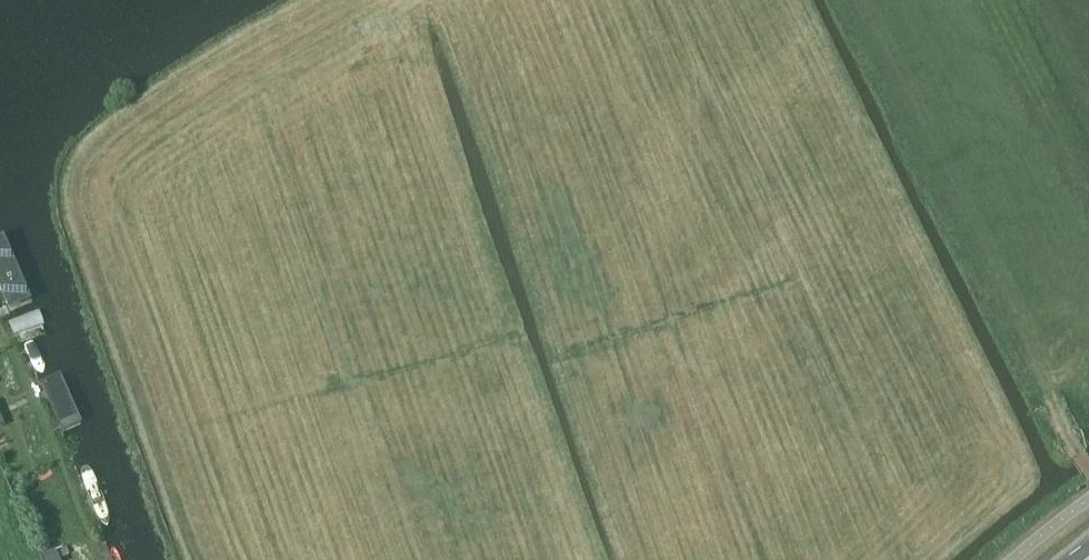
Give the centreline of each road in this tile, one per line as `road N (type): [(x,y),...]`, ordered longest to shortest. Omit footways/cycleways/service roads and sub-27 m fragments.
road 1 (track): [(99,559),(0,336)]

